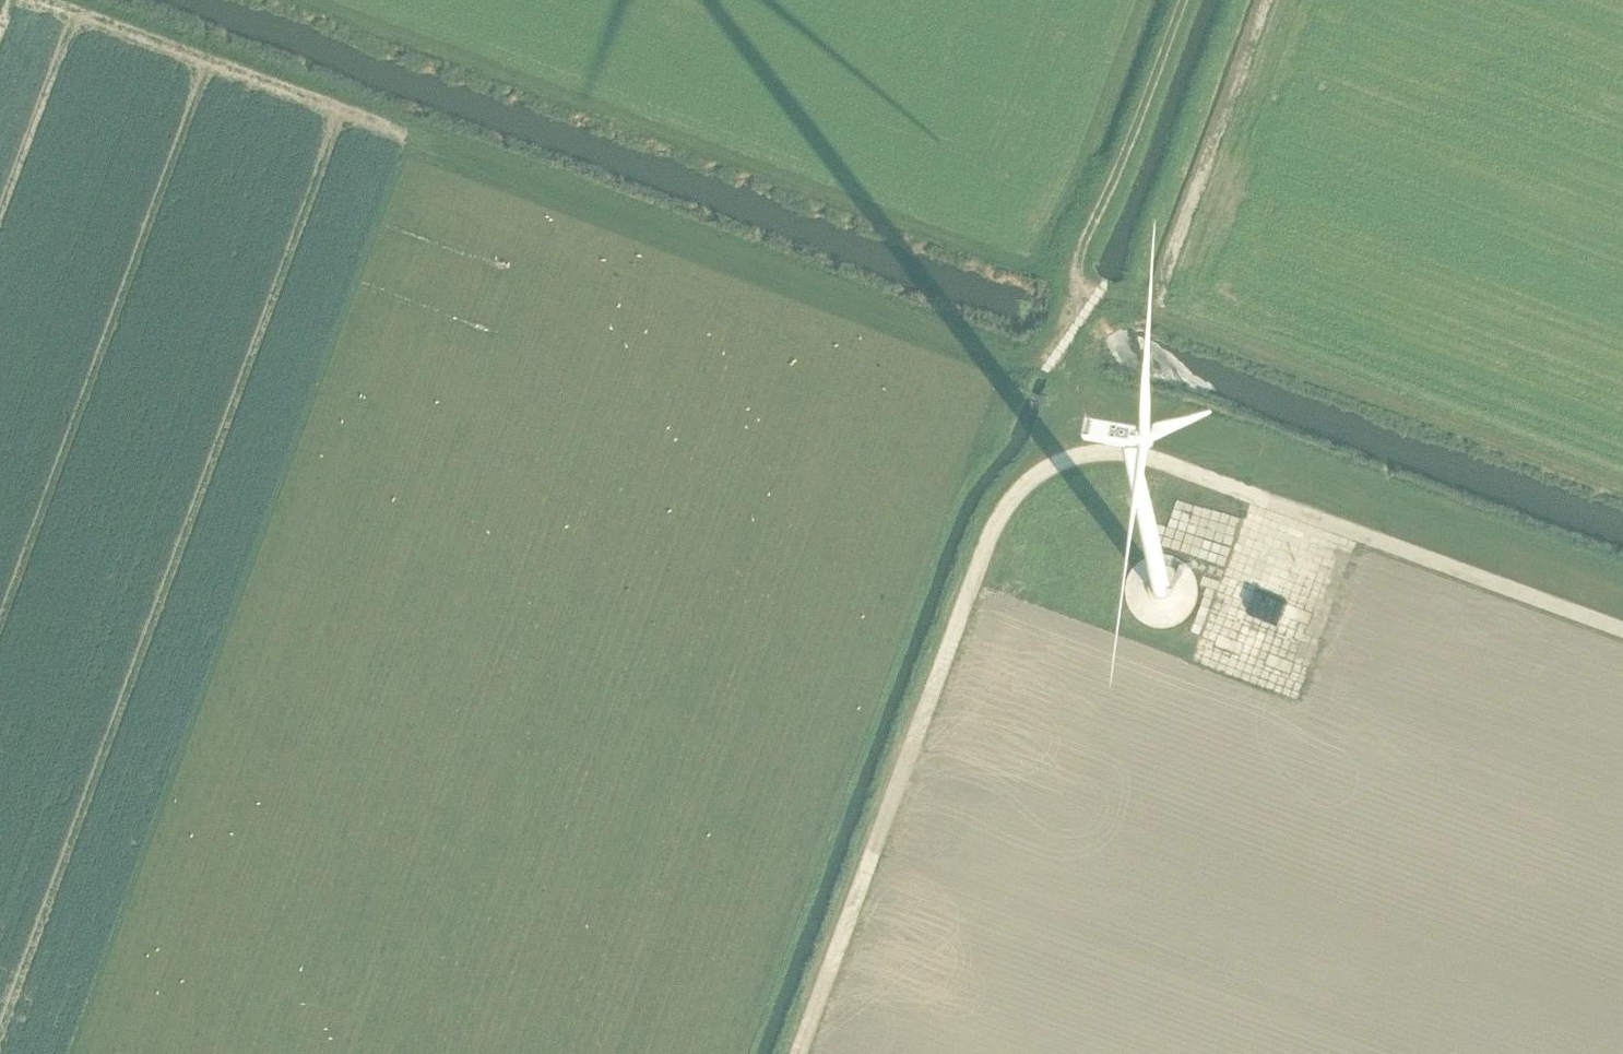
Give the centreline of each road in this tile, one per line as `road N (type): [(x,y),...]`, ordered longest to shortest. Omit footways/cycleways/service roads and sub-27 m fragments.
road 1 (track): [(1074,383),(1065,336),(1043,355),(1004,354),(37,0)]
road 2 (track): [(814,984),(984,534),(1039,460),(1074,383)]
road 3 (track): [(1074,383),(1182,416),(1254,496),(1270,501),(1210,661)]
road 4 (track): [(1270,501),(1622,628)]
road 5 (track): [(1065,336),(1077,266),(1182,0)]

